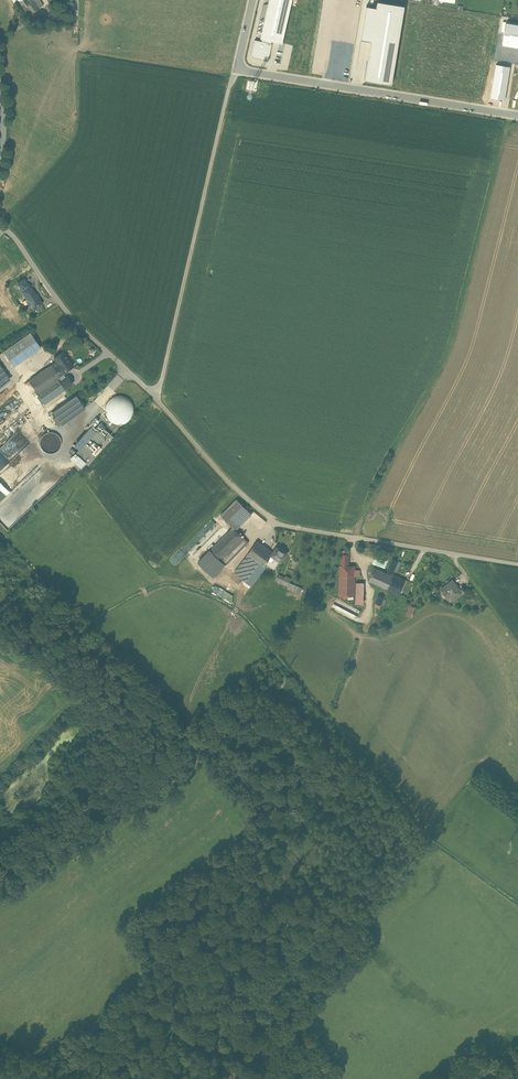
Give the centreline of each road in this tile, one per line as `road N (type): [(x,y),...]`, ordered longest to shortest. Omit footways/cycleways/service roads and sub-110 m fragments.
road 1 (unclassified): [(517,562),(280,524),(237,488),(160,399)]
road 2 (track): [(204,763),(190,709),(239,604),(220,585),(185,581),(170,563),(237,488)]
road 3 (unclassified): [(160,399),(235,69)]
road 4 (residential): [(517,115),(235,69)]
road 5 (unclassified): [(160,399),(73,317),(0,225)]

